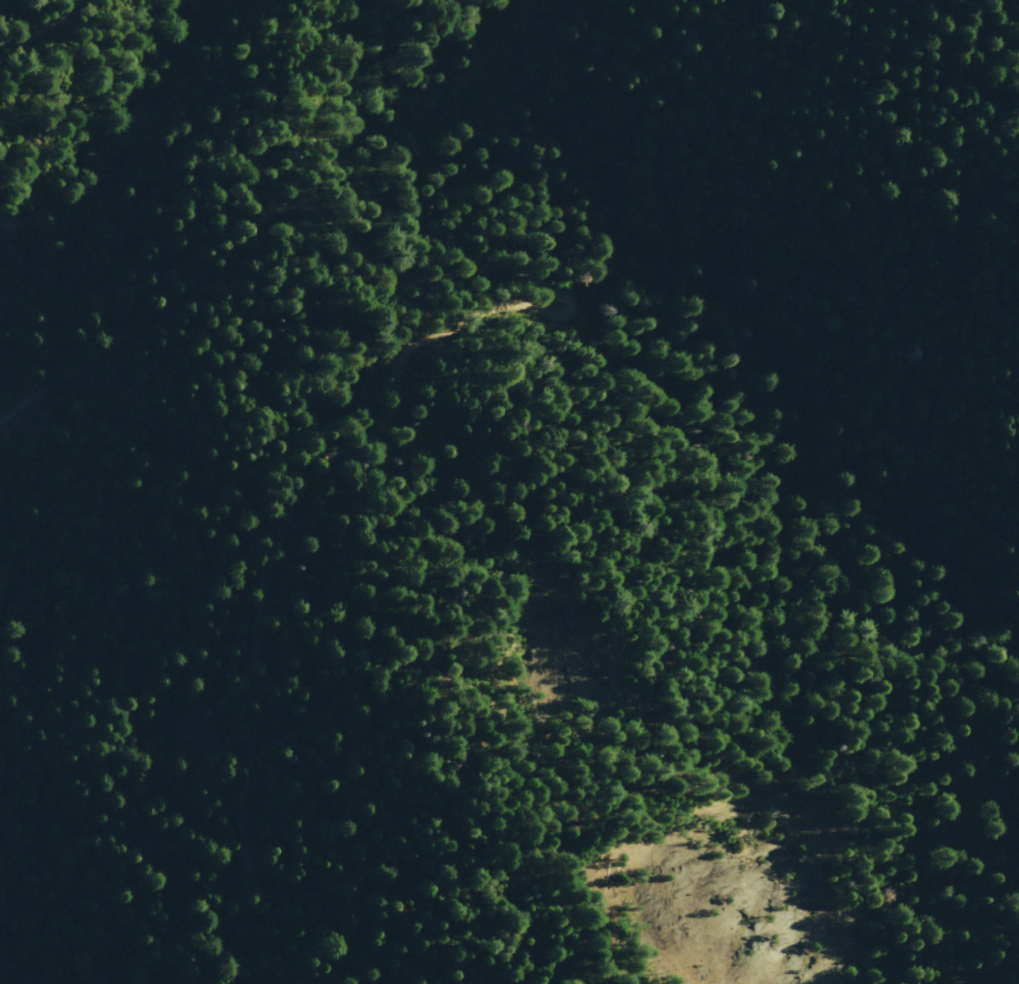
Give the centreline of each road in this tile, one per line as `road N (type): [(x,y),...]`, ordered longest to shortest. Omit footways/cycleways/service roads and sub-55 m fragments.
road 1 (residential): [(0,416),(17,417),(60,394),(291,220),(332,226),(407,277),(503,276),(537,289),(533,306),(445,344),(414,367),(404,410),(322,482),(296,539),(269,639),(267,734),(253,826),(297,983)]

